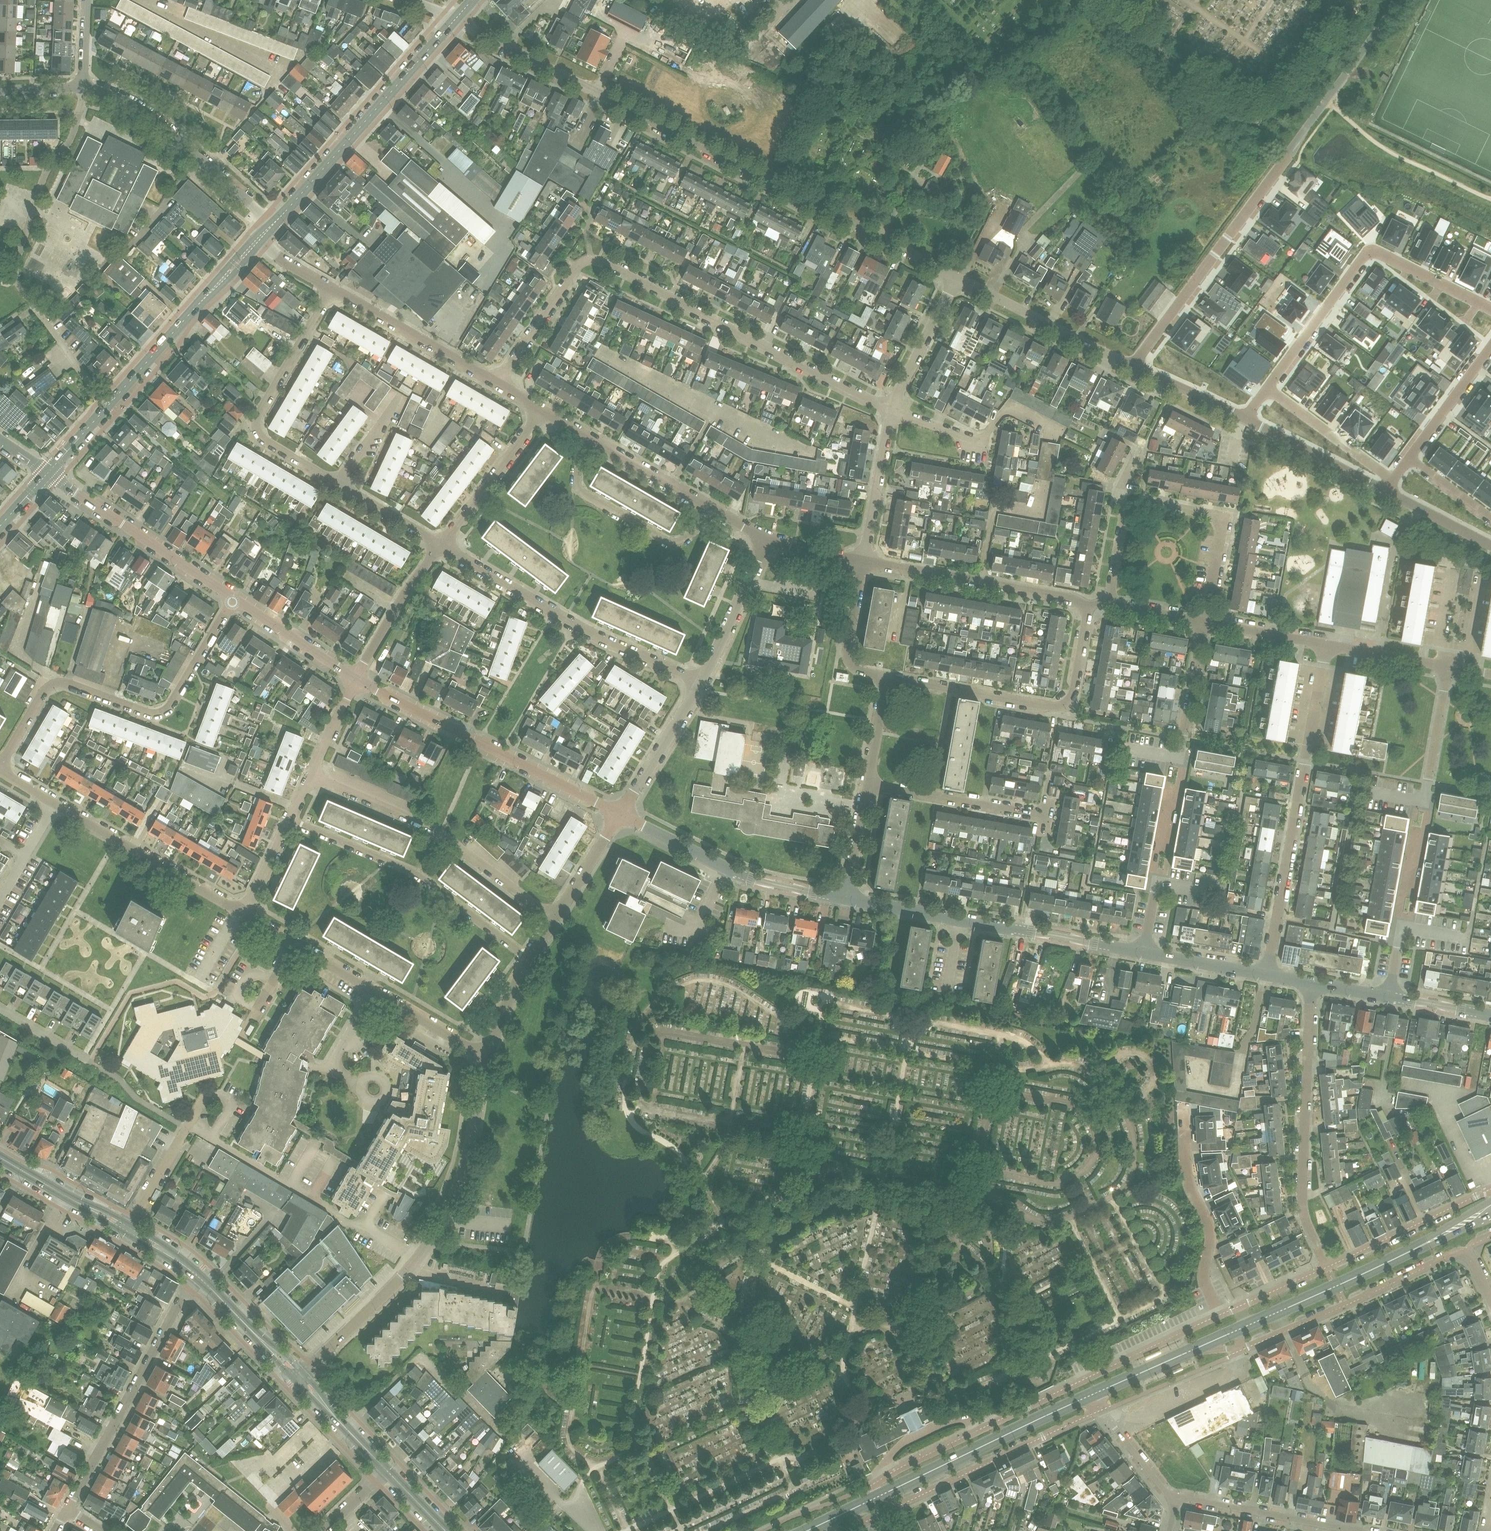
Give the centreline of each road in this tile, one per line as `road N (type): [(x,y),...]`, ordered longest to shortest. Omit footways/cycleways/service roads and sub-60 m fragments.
road 1 (unclassified): [(957,277),(453,19)]
road 2 (residential): [(893,411),(594,261),(574,271),(497,384)]
road 3 (unclassified): [(1133,365),(1398,0)]
road 4 (unclassified): [(298,1379),(402,1279),(443,1219),(468,1154),(489,1056)]
road 5 (residential): [(440,544),(259,438),(257,418),(332,289)]
road 6 (residential): [(107,408),(13,276),(49,170),(79,126),(85,89)]
road 7 (residential): [(0,768),(49,688),(68,685),(154,715),(167,713),(234,598)]
road 8 (residential): [(1324,645),(1267,975)]
road 9 (residential): [(1490,310),(1368,253),(1267,389)]
road 10 (unclassified): [(1143,953),(848,900)]
road 11 (residential): [(440,544),(590,635),(702,683)]
road 12 (residential): [(620,814),(356,680)]
road 13 (residential): [(1196,1349),(1242,1352),(1466,1250)]
road 14 (residential): [(555,919),(441,834),(311,777)]
road 15 (residential): [(531,959),(417,875),(289,818)]
road 16 (residential): [(887,677),(1057,707),(1072,697),(1085,608)]
road 17 (residential): [(849,1530),(1102,1412)]
road 18 (residential): [(1490,1193),(1240,1307)]
road 19 (secondary): [(274,223),(453,19)]
road 20 (residential): [(1319,1248),(1301,1207),(1312,983)]
road 21 (residential): [(198,1276),(67,1510)]
road 22 (primary): [(1248,1325),(1490,1210)]
road 23 (residential): [(1221,1316),(994,1423)]
road 24 (unclassified): [(848,900),(747,878),(620,814)]
road 25 (primary): [(875,1499),(1095,1394)]
road 26 (residential): [(274,223),(156,120),(85,89)]
road 27 (residential): [(1058,853),(1042,849),(1048,817),(868,785)]
road 28 (secondary): [(107,408),(258,241)]
road 29 (residential): [(234,598),(50,475)]
road 30 (residential): [(584,435),(578,489),(657,536),(675,544),(717,511)]
road 31 (residential): [(1143,953),(1183,740)]
road 32 (residential): [(1221,1316),(1205,1284),(1210,1233),(1186,1182),(1183,1110)]
road 33 (residential): [(240,912),(55,803)]
road 34 (residential): [(1128,509),(1144,503),(1222,518),(1204,622)]
road 35 (unclassified): [(1133,365),(957,277)]
road 36 (residential): [(497,384),(332,289)]
road 37 (residential): [(1355,1530),(1171,1500)]
road 38 (residential): [(440,544),(540,409)]
road 39 (unclassified): [(356,680),(440,544)]
road 40 (unclassified): [(1386,491),(1244,419)]
road 41 (residential): [(702,683),(767,539)]
road 42 (residential): [(1267,389),(1394,482)]
road 43 (residential): [(620,814),(702,683)]
road 44 (residential): [(981,583),(995,503),(1039,511),(1044,483)]
road 45 (residential): [(717,511),(584,435)]
road 46 (residential): [(864,561),(893,411)]
road 47 (residential): [(893,411),(957,277)]
road 48 (residential): [(1428,814),(1447,668)]
road 49 (residential): [(356,680),(234,598)]
road 50 (primary): [(127,1228),(0,1156)]
road 51 (residential): [(864,561),(846,655),(855,670),(887,677)]
road 52 (residential): [(994,1423),(957,1420),(910,1438),(875,1484)]
road 53 (primary): [(298,1379),(198,1276)]
road 54 (residential): [(1411,459),(1490,348)]
road 55 (residential): [(489,1056),(371,990)]
road 56 (residential): [(994,1423),(875,1484)]
road 57 (primary): [(386,1470),(298,1379)]
road 58 (unclassified): [(1267,975),(1143,953)]
road 59 (residential): [(1447,668),(1324,645)]
road 60 (unclassified): [(555,919),(620,814)]
road 61 (unclassified): [(1244,419),(1133,365)]
road 62 (residential): [(1324,645),(1204,622)]

